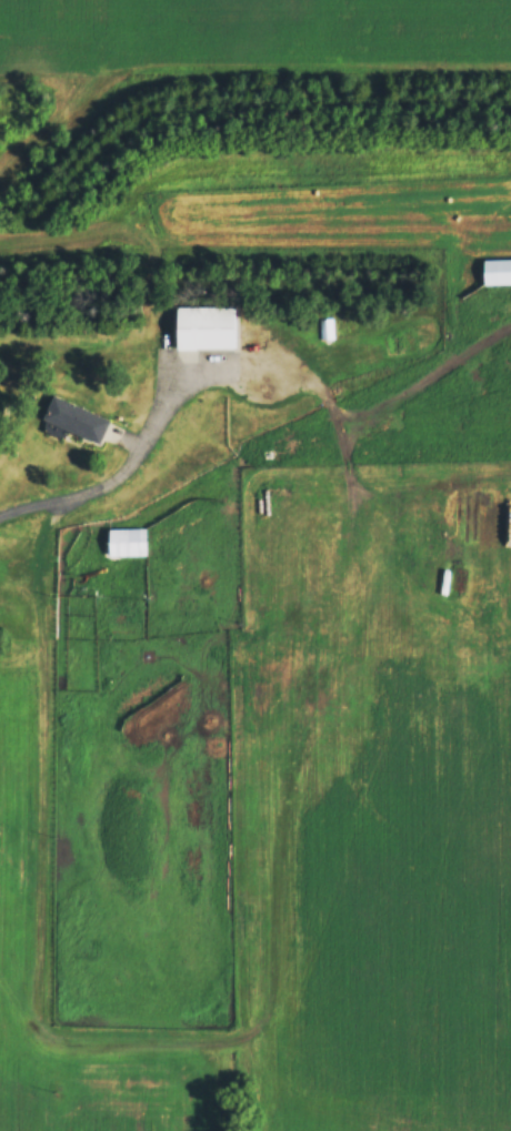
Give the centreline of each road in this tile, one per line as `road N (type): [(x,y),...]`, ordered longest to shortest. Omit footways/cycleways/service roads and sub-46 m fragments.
road 1 (residential): [(259,1016),(243,1039),(229,1041),(97,1043),(52,1039),(42,1027),(46,538),(68,497),(134,463),(187,393),(279,371),(328,394),(358,482),(369,491),(425,494),(510,476)]

